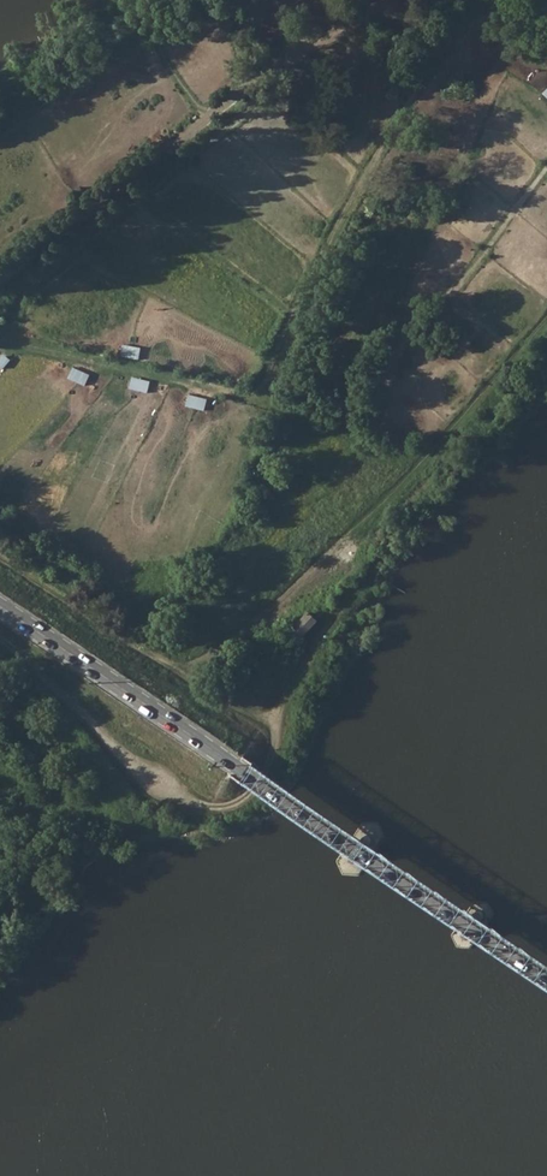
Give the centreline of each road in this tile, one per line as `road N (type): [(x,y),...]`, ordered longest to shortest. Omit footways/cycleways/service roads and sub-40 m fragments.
road 1 (secondary): [(546,973),(0,606)]
road 2 (track): [(0,285),(397,0)]

